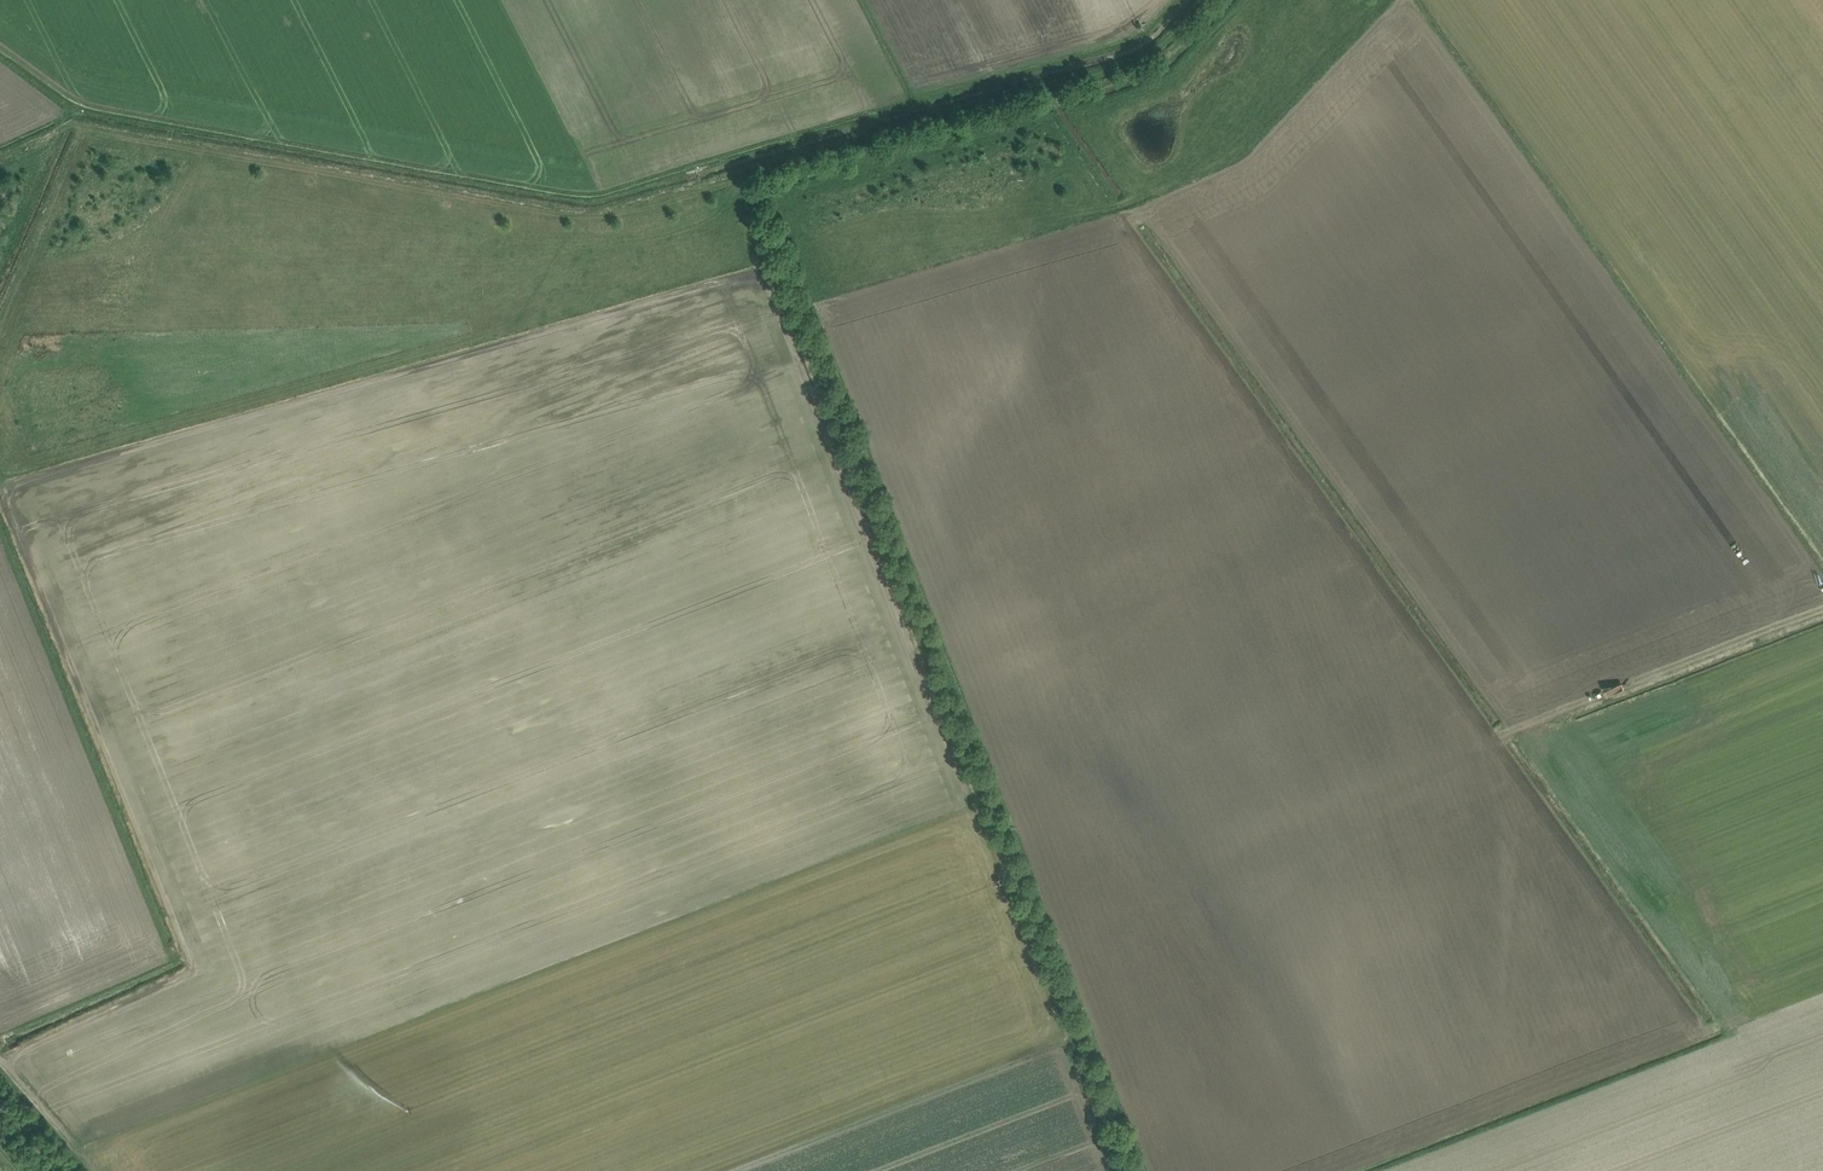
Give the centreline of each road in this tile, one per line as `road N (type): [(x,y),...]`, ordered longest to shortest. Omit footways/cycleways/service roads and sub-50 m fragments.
road 1 (track): [(1822,608),(1517,734)]
road 2 (track): [(92,1170),(0,1060)]

